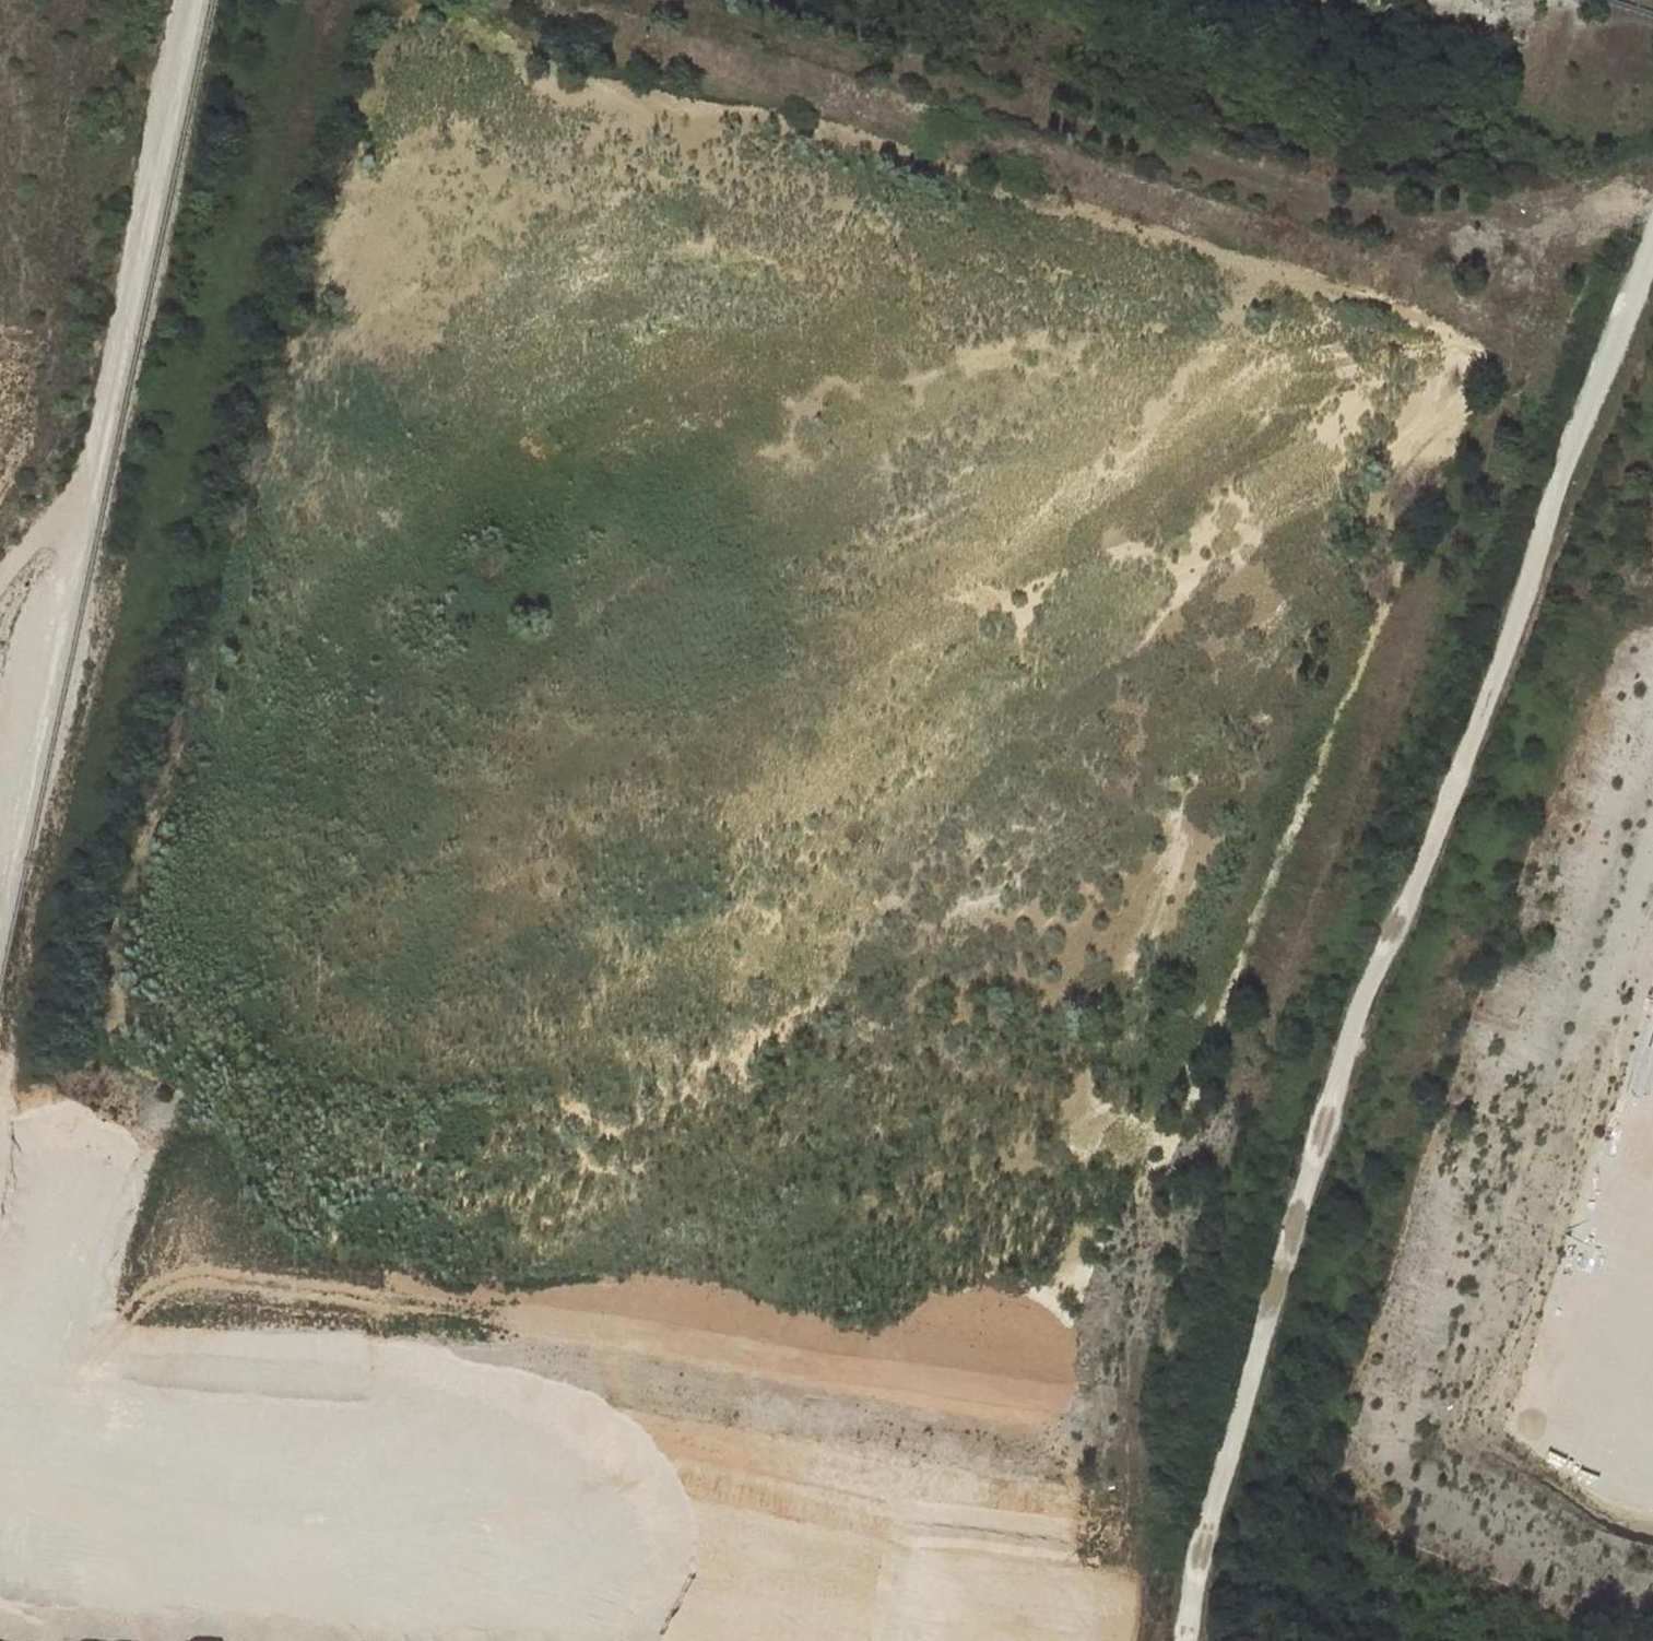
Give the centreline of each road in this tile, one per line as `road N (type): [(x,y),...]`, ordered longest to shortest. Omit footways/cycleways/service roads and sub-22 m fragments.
road 1 (track): [(1652,259),(1255,1394),(1198,1640)]

